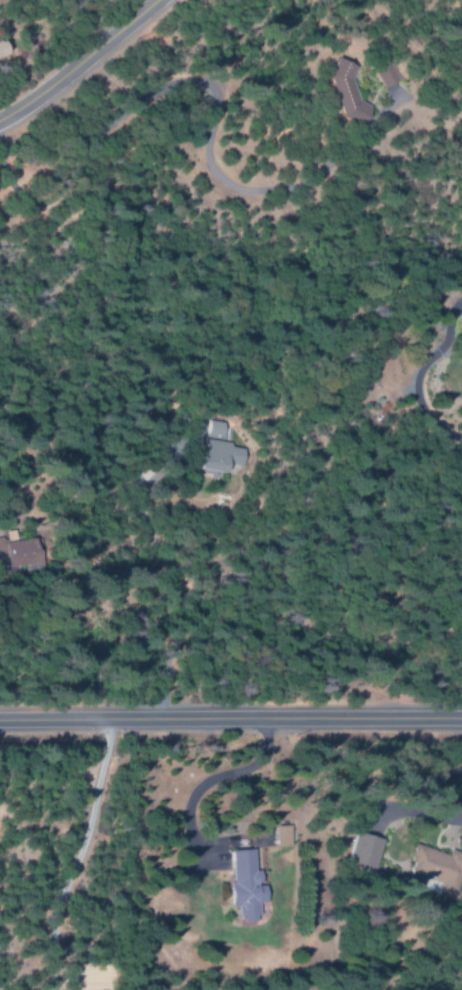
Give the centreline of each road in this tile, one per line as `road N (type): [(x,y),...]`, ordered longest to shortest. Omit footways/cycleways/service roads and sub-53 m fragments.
road 1 (residential): [(0,722),(461,719)]
road 2 (residential): [(0,118),(152,0)]

